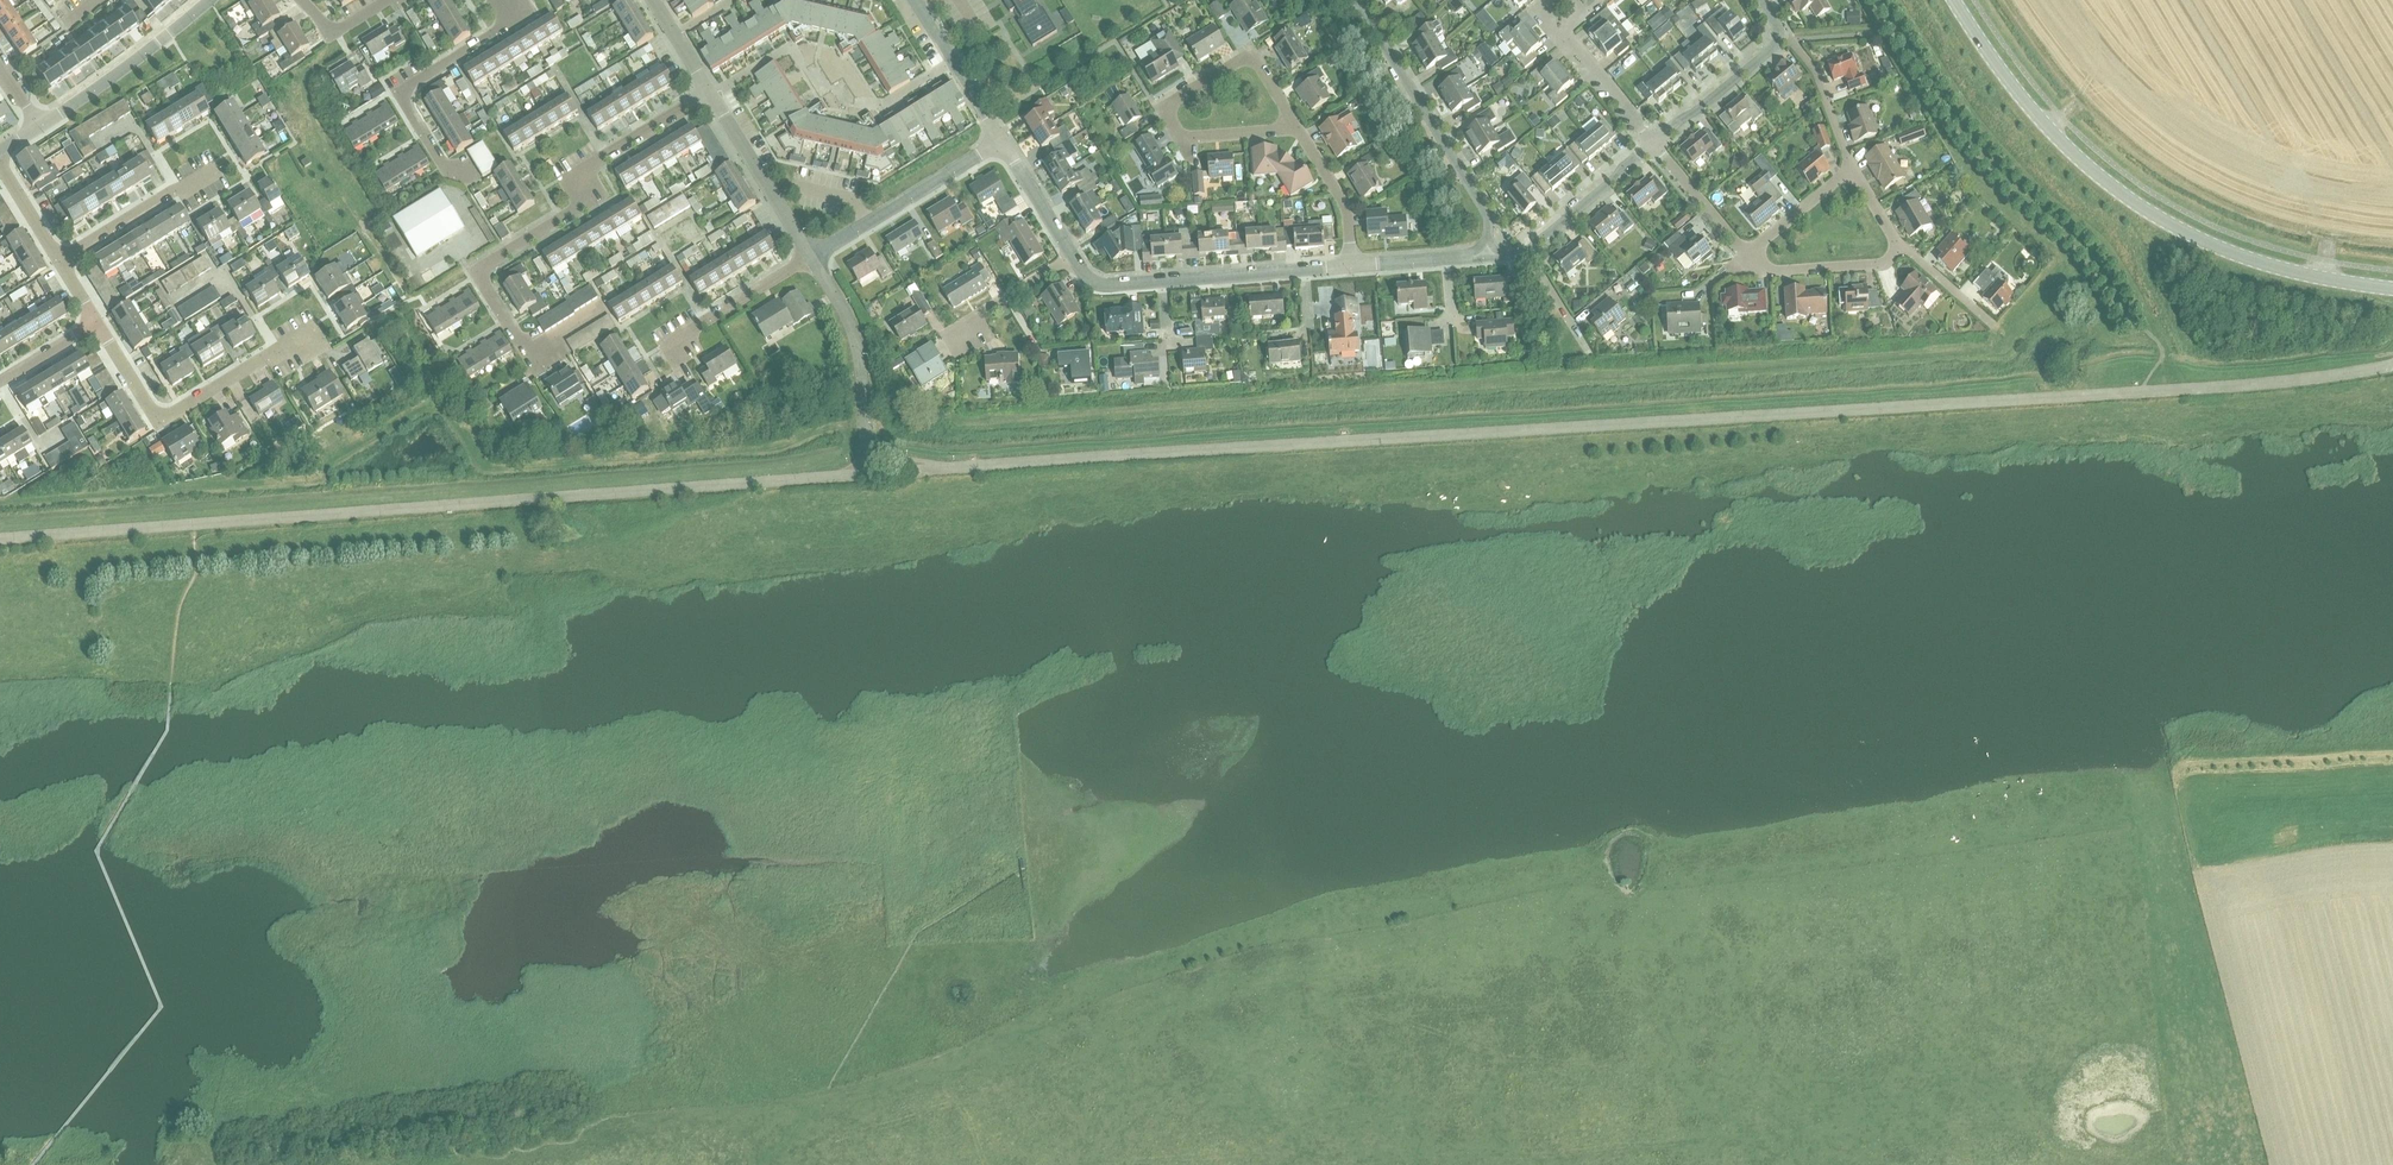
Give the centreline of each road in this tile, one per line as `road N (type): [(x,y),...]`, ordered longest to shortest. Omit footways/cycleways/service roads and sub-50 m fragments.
road 1 (residential): [(0,539),(845,476),(867,454),(859,361),(811,257)]
road 2 (secondary): [(2392,288),(2266,265),(2161,220),(2071,151),(2008,81),(1952,0)]
road 3 (residential): [(604,307),(532,350),(522,347),(480,273),(578,207),(590,164),(710,95)]
road 4 (residential): [(316,355),(306,337),(157,421),(96,323)]
road 5 (residential): [(1357,0),(1486,214),(1487,254)]
road 6 (residential): [(461,171),(444,169),(406,104),(408,88),(508,24),(515,0)]
road 7 (residential): [(811,257),(1000,142)]
road 8 (residential): [(39,126),(209,0)]
road 9 (residential): [(811,257),(710,95)]
road 10 (residential): [(1651,143),(1559,31),(1581,13),(1570,0)]
road 11 (residential): [(1296,128),(1252,56),(1165,109)]
road 12 (residential): [(59,261),(214,167)]
road 13 (residential): [(1651,143),(1770,50),(1778,25)]
road 14 (residential): [(662,346),(811,257)]
road 15 (residential): [(1895,241),(1881,265),(1764,272),(1744,258)]
road 16 (residential): [(1000,142),(913,0)]
road 17 (residential): [(1527,251),(1651,143)]
road 18 (residential): [(1853,169),(1816,74),(1778,25)]
road 19 (residential): [(1352,266),(1347,212),(1296,128)]
road 20 (residential): [(1744,258),(1651,143)]
road 21 (residential): [(1165,109),(1181,137),(1296,128)]
road 22 (residential): [(1744,258),(1853,169)]
road 23 (residential): [(1303,270),(1164,282)]
road 24 (residential): [(963,335),(975,317),(1070,255)]
road 25 (residential): [(1070,255),(1000,142)]
road 26 (residential): [(1991,324),(1895,241)]
road 27 (residential): [(1590,355),(1527,251)]

